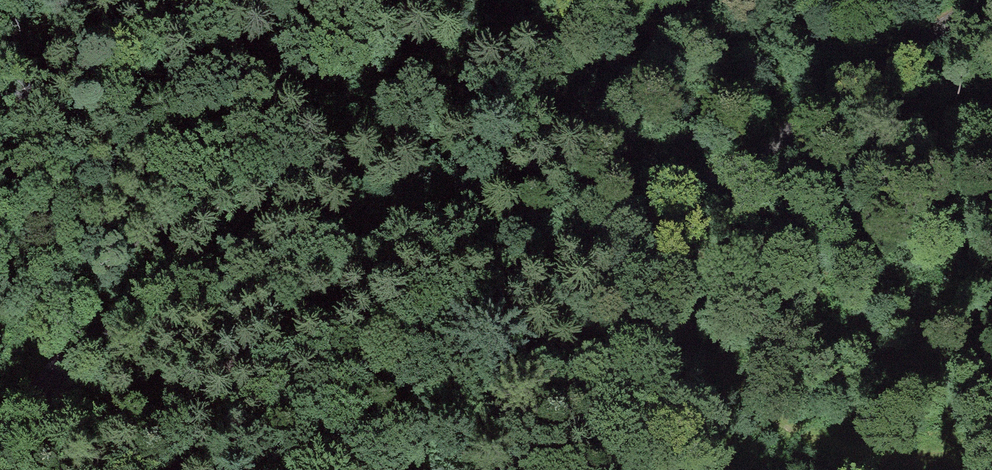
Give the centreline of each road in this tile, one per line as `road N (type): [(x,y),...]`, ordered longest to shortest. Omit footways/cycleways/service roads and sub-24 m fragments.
road 1 (unclassified): [(0,430),(132,317),(243,263),(701,186),(991,4)]
road 2 (track): [(991,446),(889,459),(798,437),(740,394),(700,330),(686,275),(701,186)]

